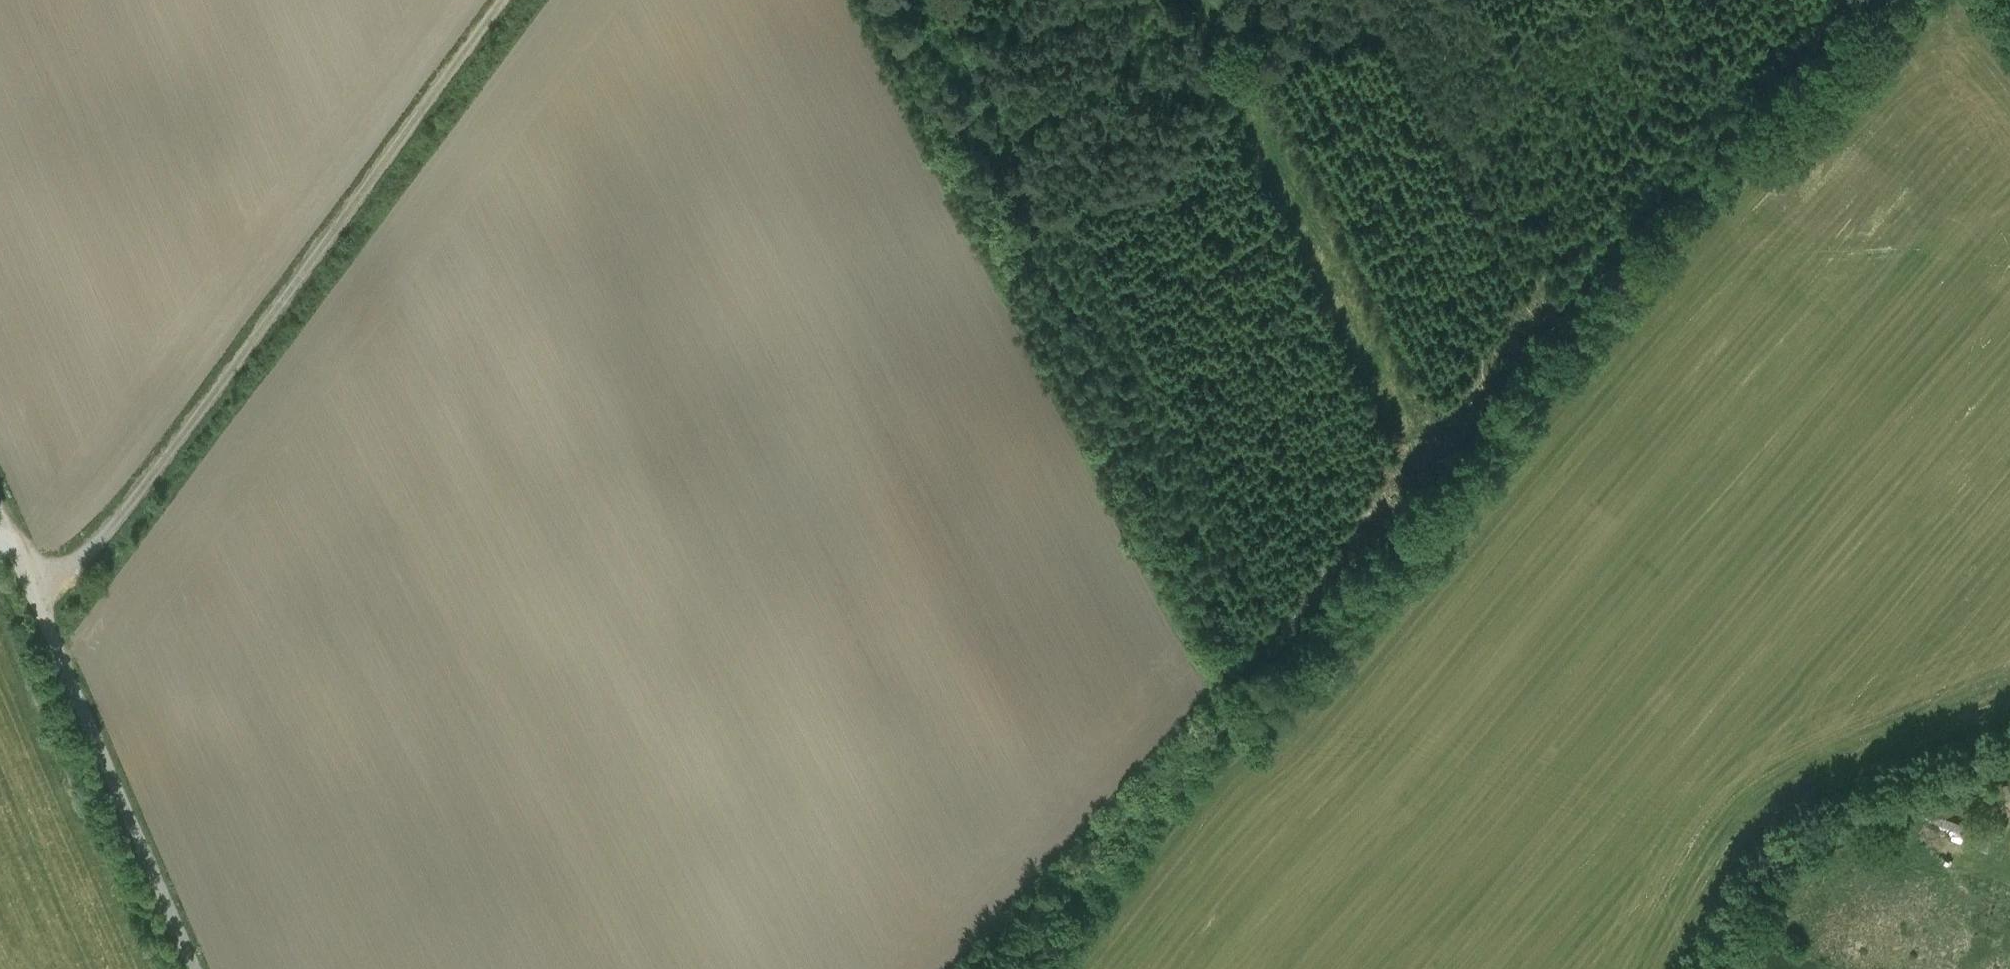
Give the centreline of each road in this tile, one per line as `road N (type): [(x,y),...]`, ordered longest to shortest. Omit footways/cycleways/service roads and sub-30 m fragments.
road 1 (track): [(30,584),(67,566),(121,512),(502,0)]
road 2 (unclassified): [(196,968),(0,513)]
road 3 (unclassified): [(1703,968),(1745,887),(1780,842),(2009,750)]

